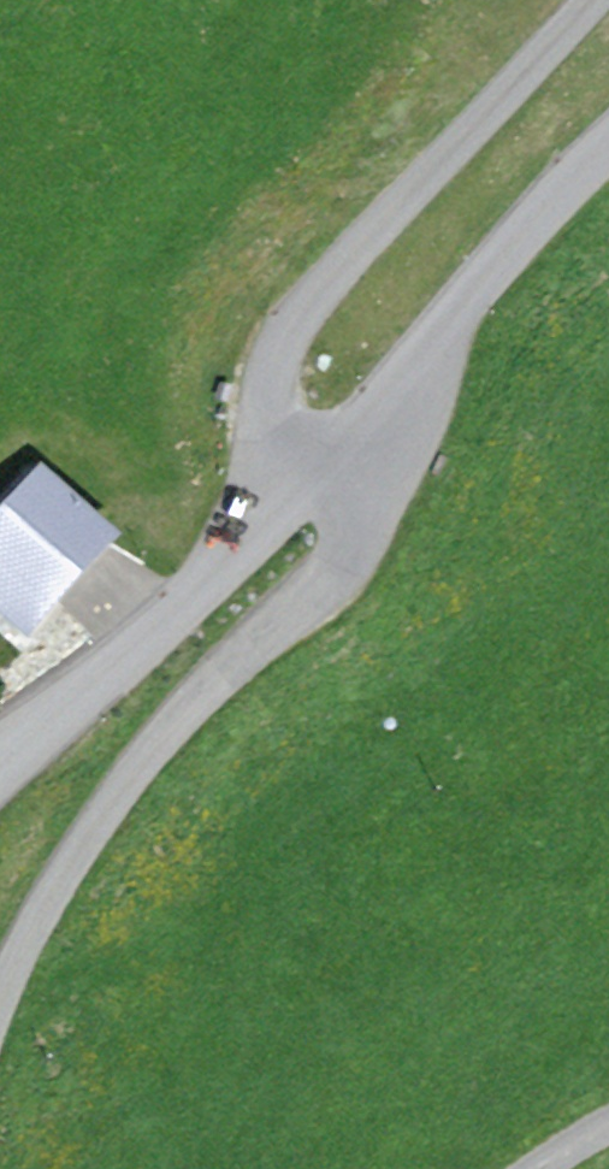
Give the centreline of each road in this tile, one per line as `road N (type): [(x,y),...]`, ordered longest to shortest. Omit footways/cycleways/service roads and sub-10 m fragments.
road 1 (track): [(593,0),(290,325),(274,388),(284,418),(350,494),(358,525),(338,564),(131,773),(66,866),(0,993)]
road 2 (residential): [(0,752),(134,645),(326,469),(608,144)]

